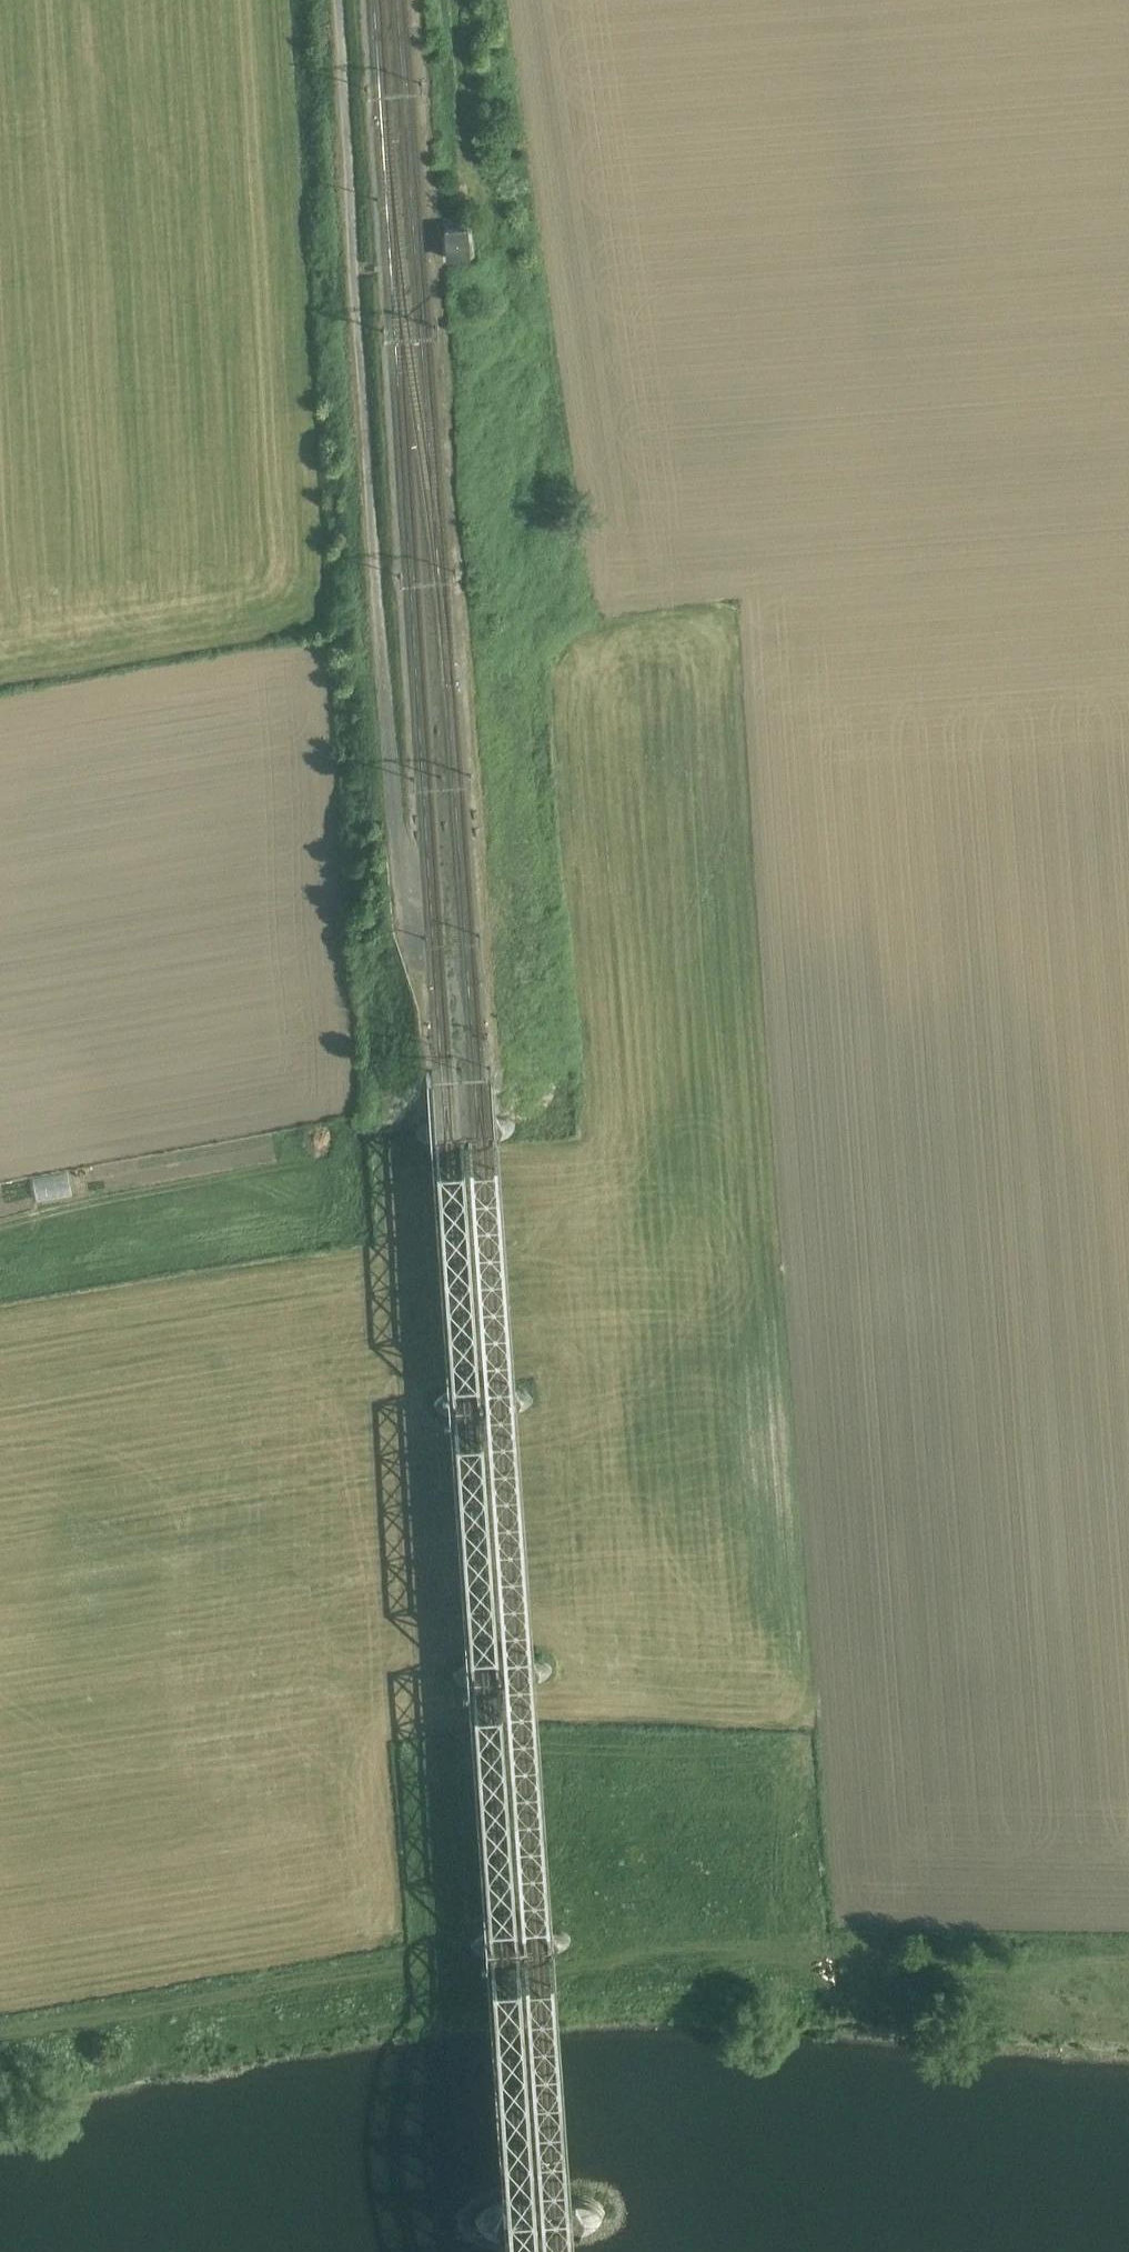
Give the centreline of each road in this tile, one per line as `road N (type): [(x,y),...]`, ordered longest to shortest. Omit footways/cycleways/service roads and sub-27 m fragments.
road 1 (track): [(0,2048),(443,1974),(826,1941)]
road 2 (track): [(479,243),(488,208),(466,151),(453,0)]

